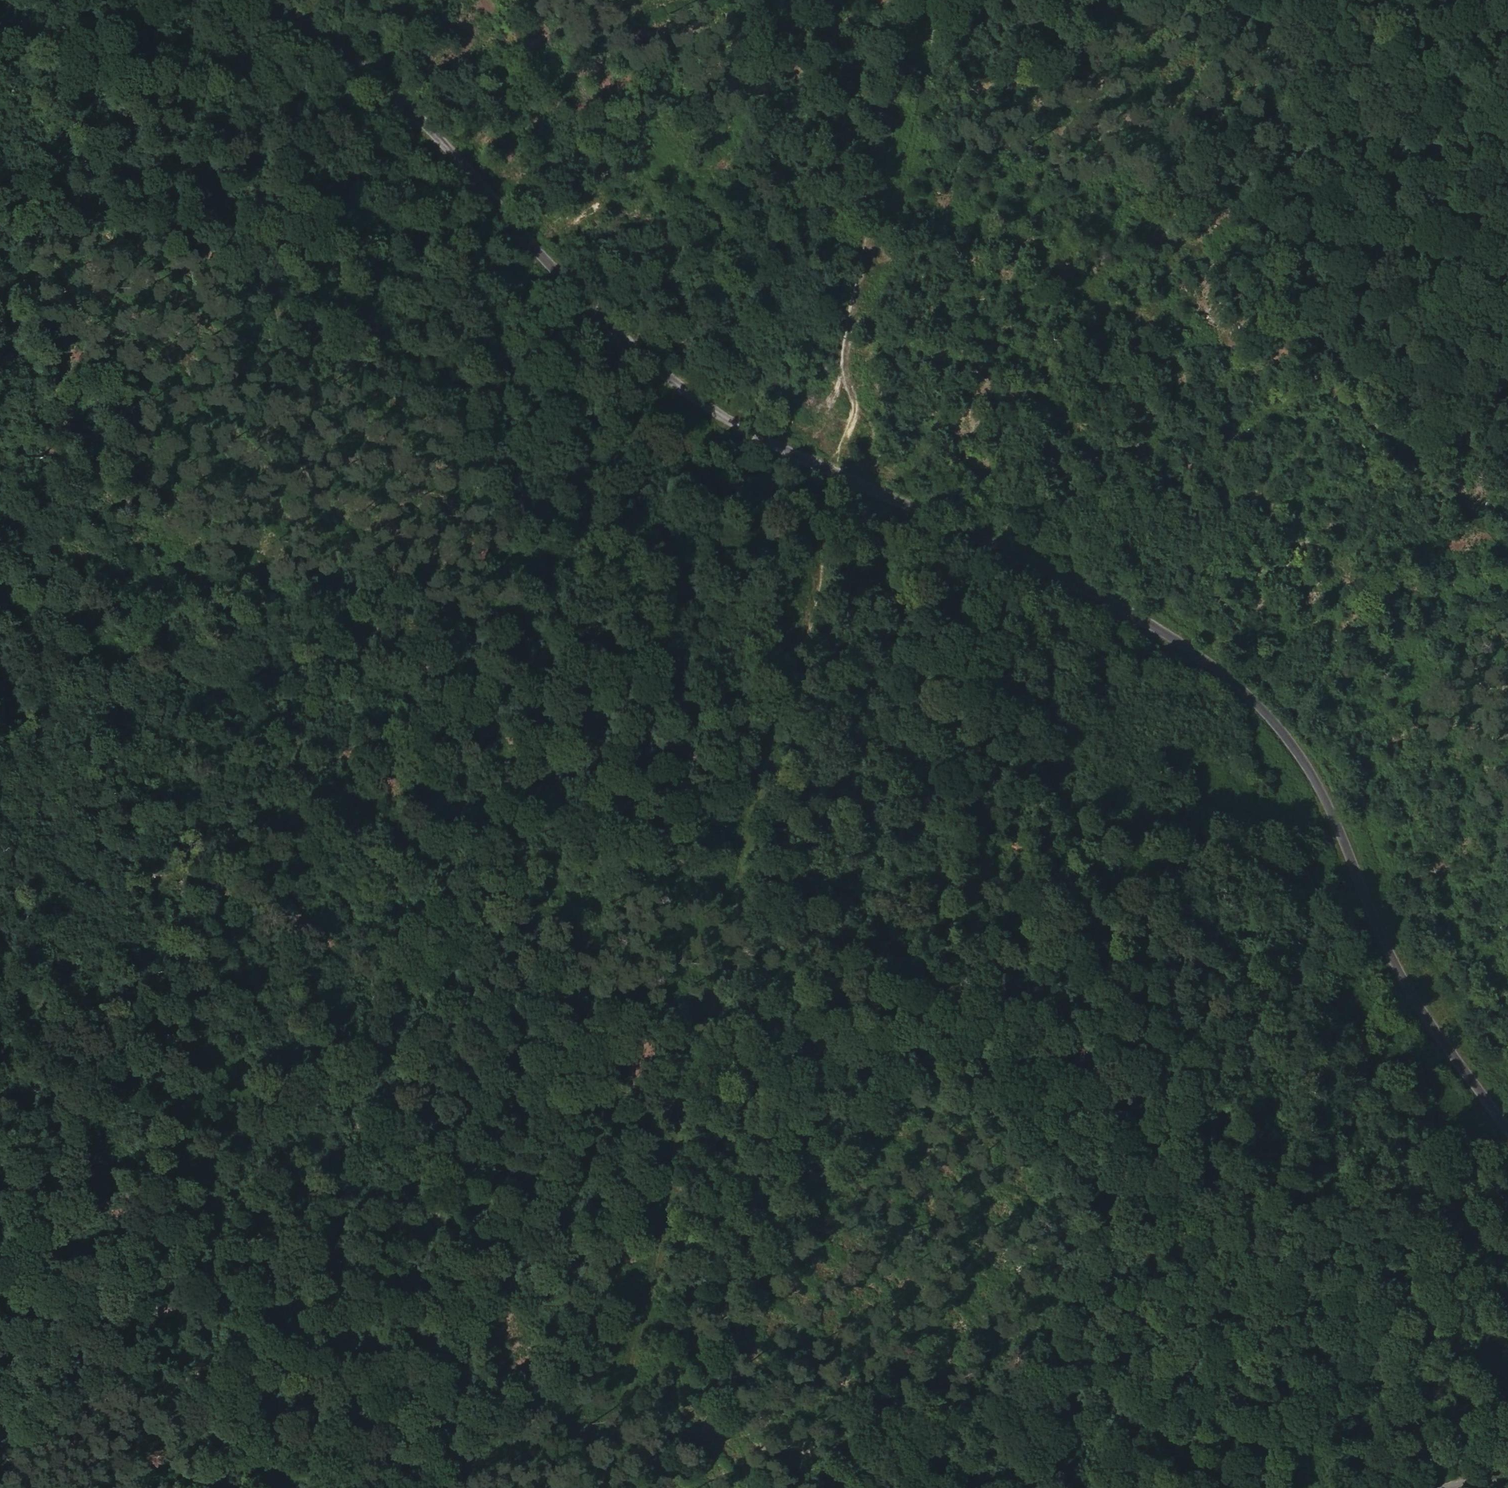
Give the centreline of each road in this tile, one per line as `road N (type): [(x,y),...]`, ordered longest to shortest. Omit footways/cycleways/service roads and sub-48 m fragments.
road 1 (unclassified): [(1507,1143),(1428,1040),(1392,965),(1348,821),(1272,722),(1185,647),(1054,568),(844,466),(663,394),(387,96),(263,0)]
road 2 (track): [(720,1014),(928,0)]
road 3 (track): [(607,1487),(720,1014)]

